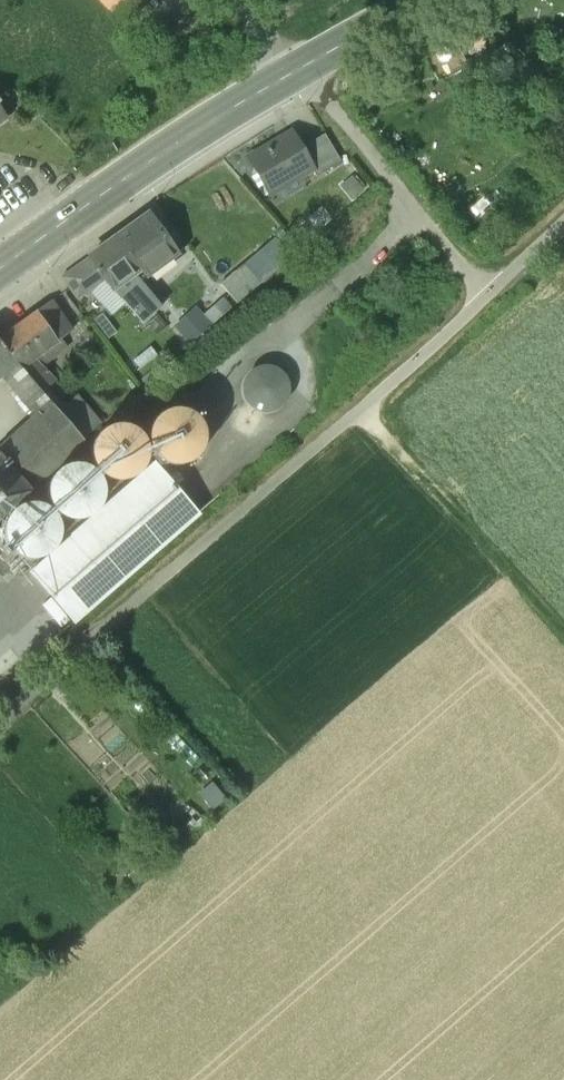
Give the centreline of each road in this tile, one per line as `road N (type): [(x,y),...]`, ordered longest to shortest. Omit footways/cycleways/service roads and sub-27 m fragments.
road 1 (secondary): [(294,72),(0,277)]
road 2 (track): [(563,637),(360,416)]
road 3 (track): [(294,72),(486,296)]
road 4 (secondary): [(420,0),(294,72)]

